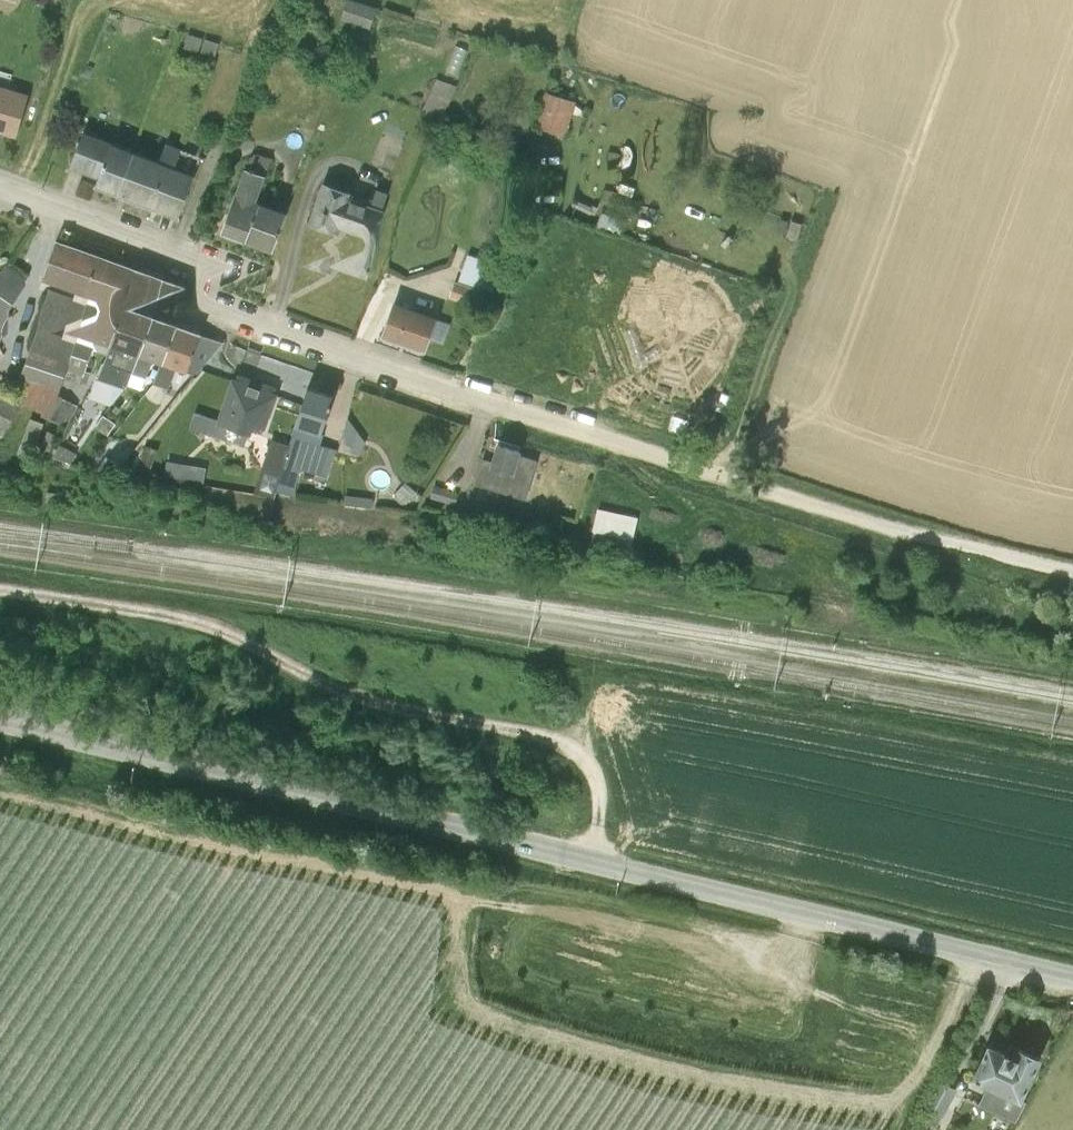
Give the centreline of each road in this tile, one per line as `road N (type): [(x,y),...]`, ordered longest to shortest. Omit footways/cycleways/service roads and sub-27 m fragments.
road 1 (tertiary): [(0,721),(1072,979)]
road 2 (track): [(0,590),(199,619),(353,695),(561,743),(595,777),(597,863)]
road 3 (residential): [(603,440),(0,231)]
road 4 (unclassified): [(918,536),(603,440)]
road 5 (track): [(725,479),(827,192)]
road 6 (track): [(1072,568),(918,536)]

